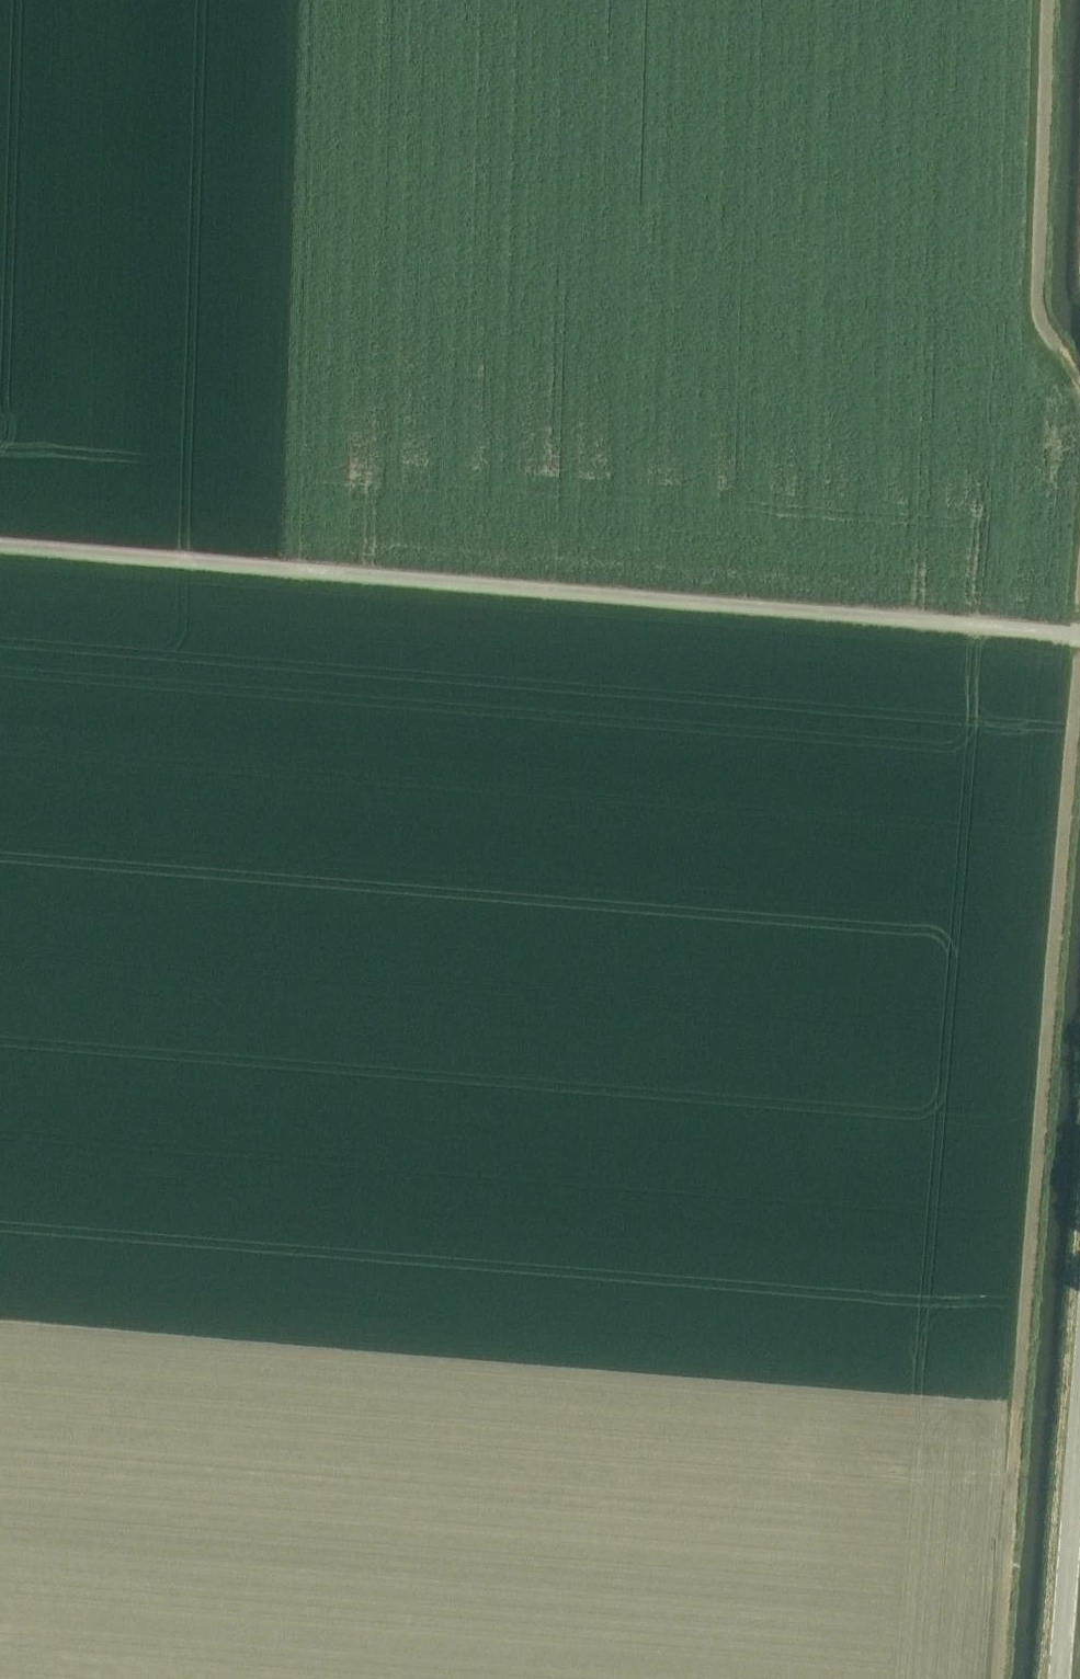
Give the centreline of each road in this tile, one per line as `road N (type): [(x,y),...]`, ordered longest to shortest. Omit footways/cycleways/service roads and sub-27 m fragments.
road 1 (unclassified): [(1061,1678),(1079,1439)]

